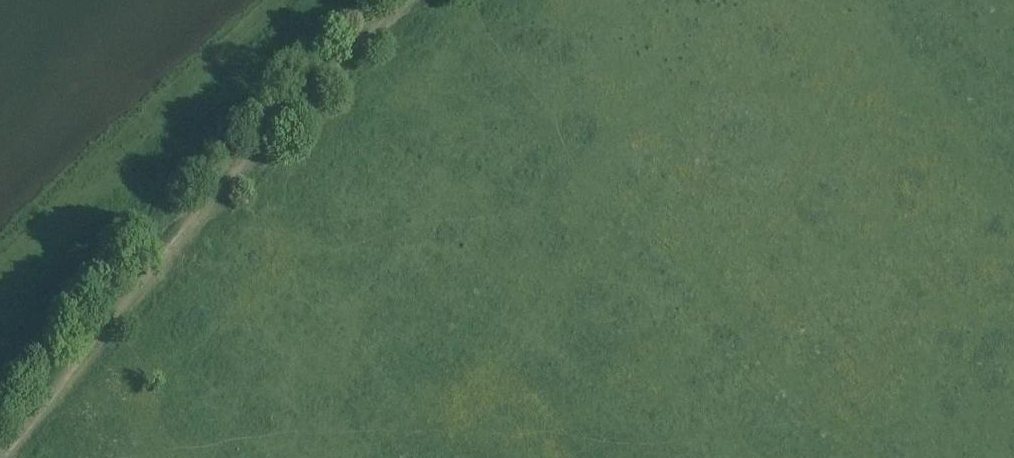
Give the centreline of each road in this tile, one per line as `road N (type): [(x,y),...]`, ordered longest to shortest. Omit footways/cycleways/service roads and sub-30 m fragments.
road 1 (track): [(1,457),(198,212),(404,0)]

